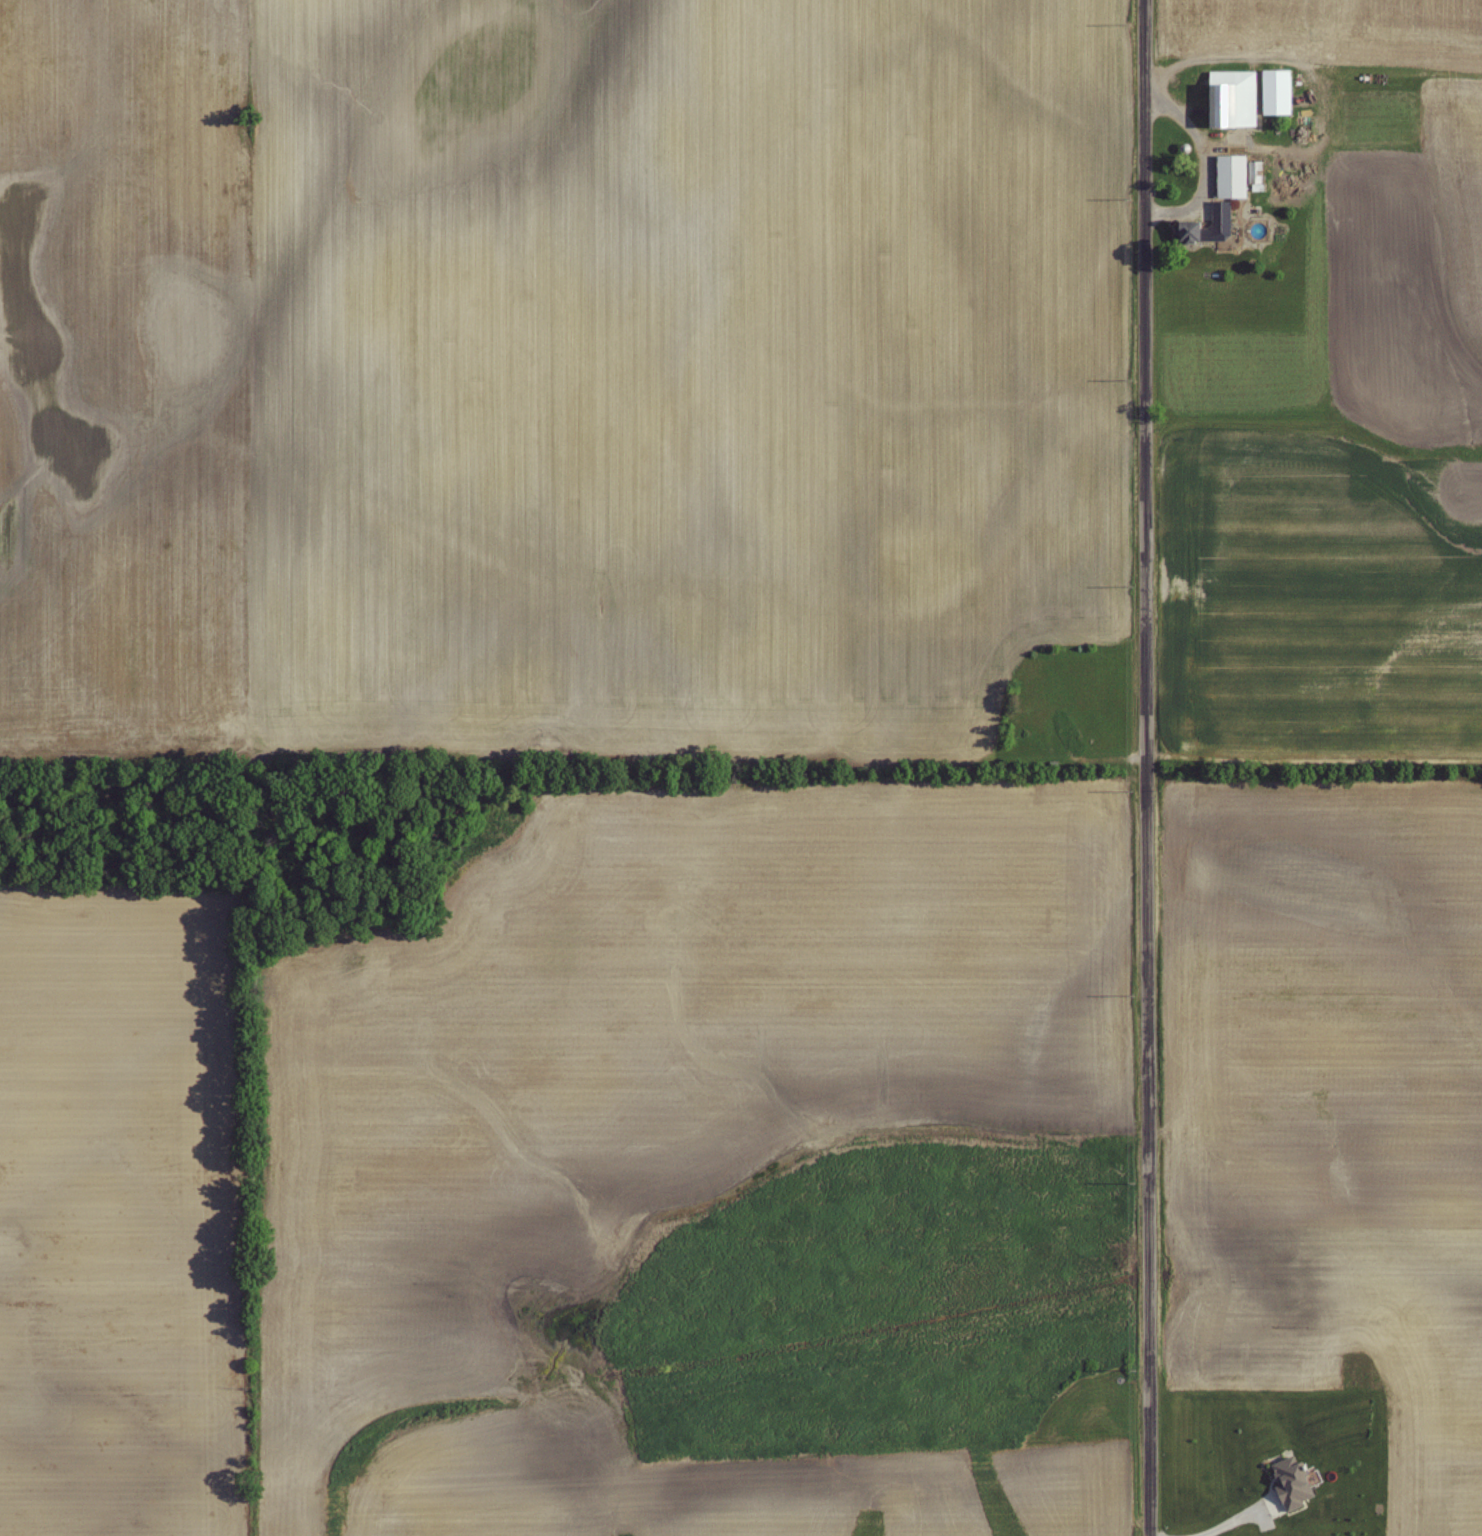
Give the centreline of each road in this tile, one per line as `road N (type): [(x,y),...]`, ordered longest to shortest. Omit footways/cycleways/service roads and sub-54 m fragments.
road 1 (tertiary): [(1148,1535),(1145,0)]
road 2 (residential): [(1145,216),(1190,212),(1202,198),(1203,156),(1177,109)]

